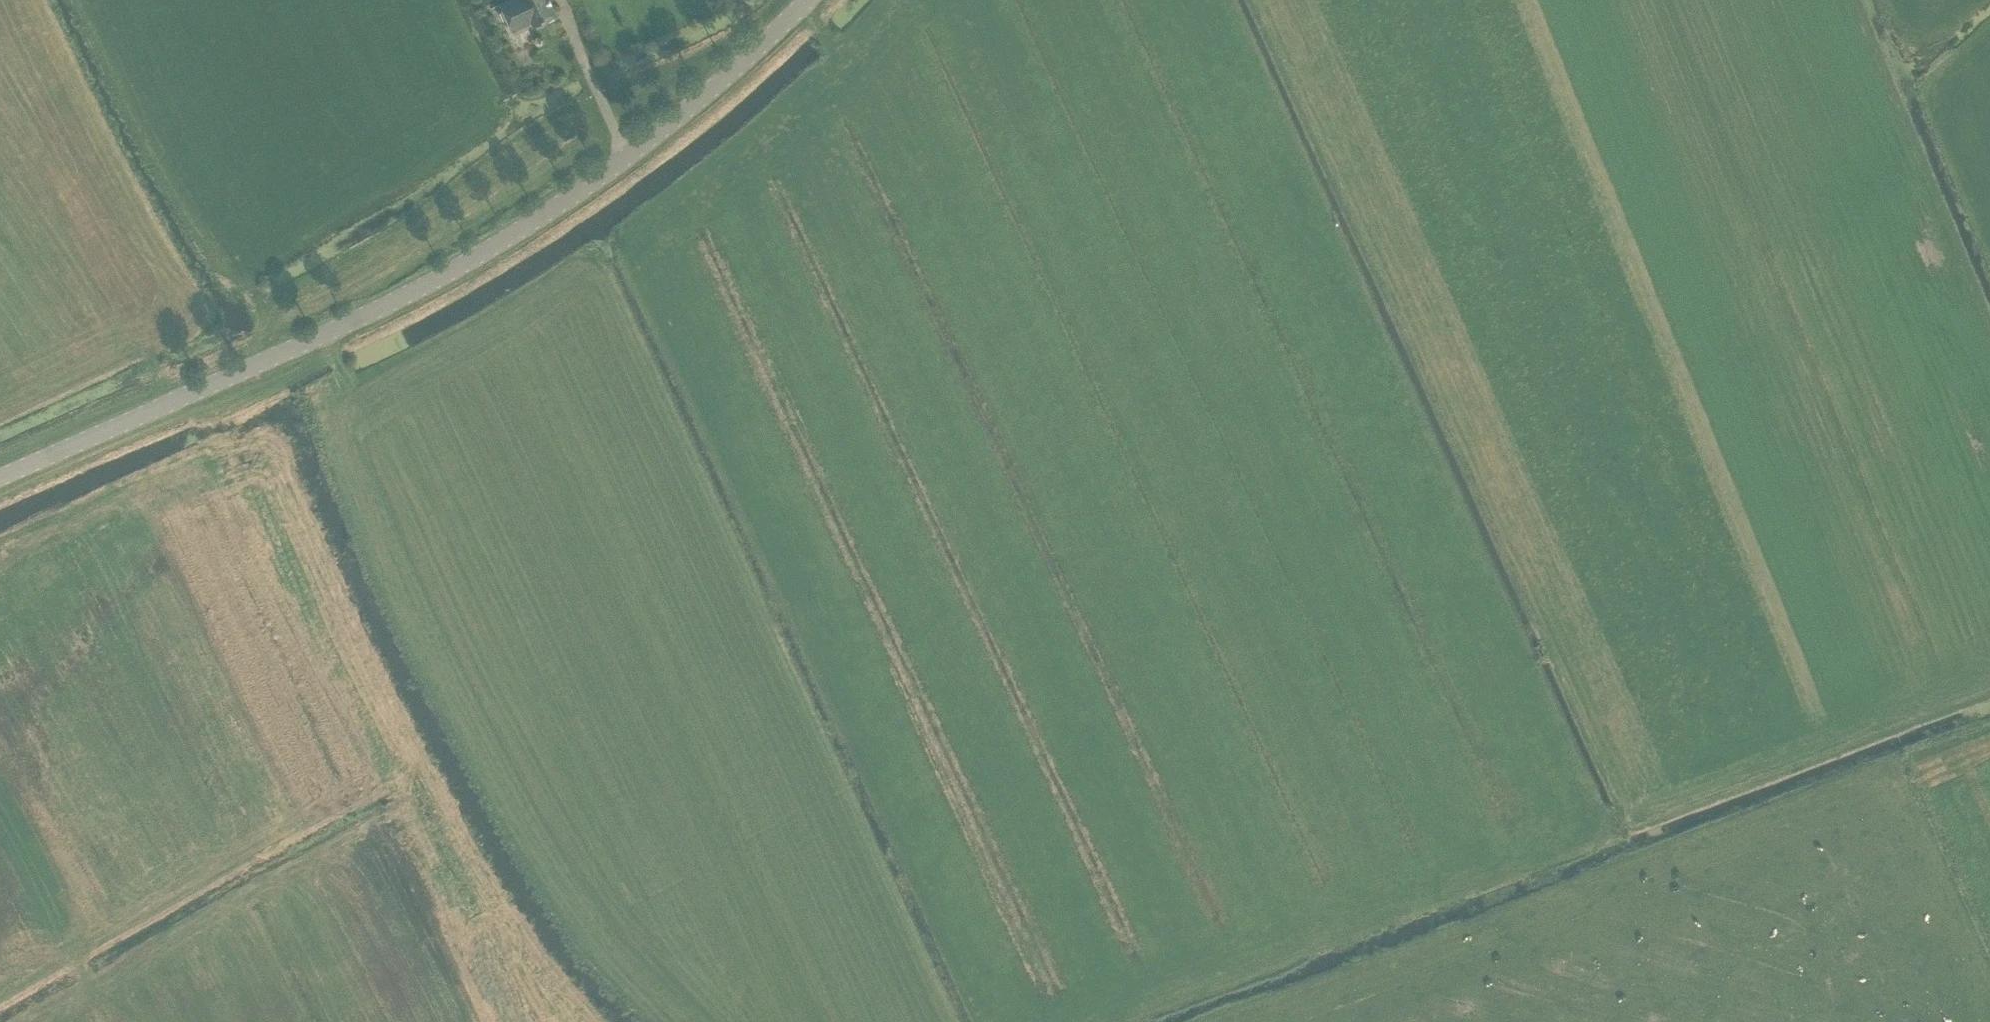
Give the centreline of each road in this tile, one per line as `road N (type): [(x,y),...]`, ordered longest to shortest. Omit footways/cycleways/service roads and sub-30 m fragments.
road 1 (tertiary): [(0,477),(451,271),(629,154),(807,0)]

